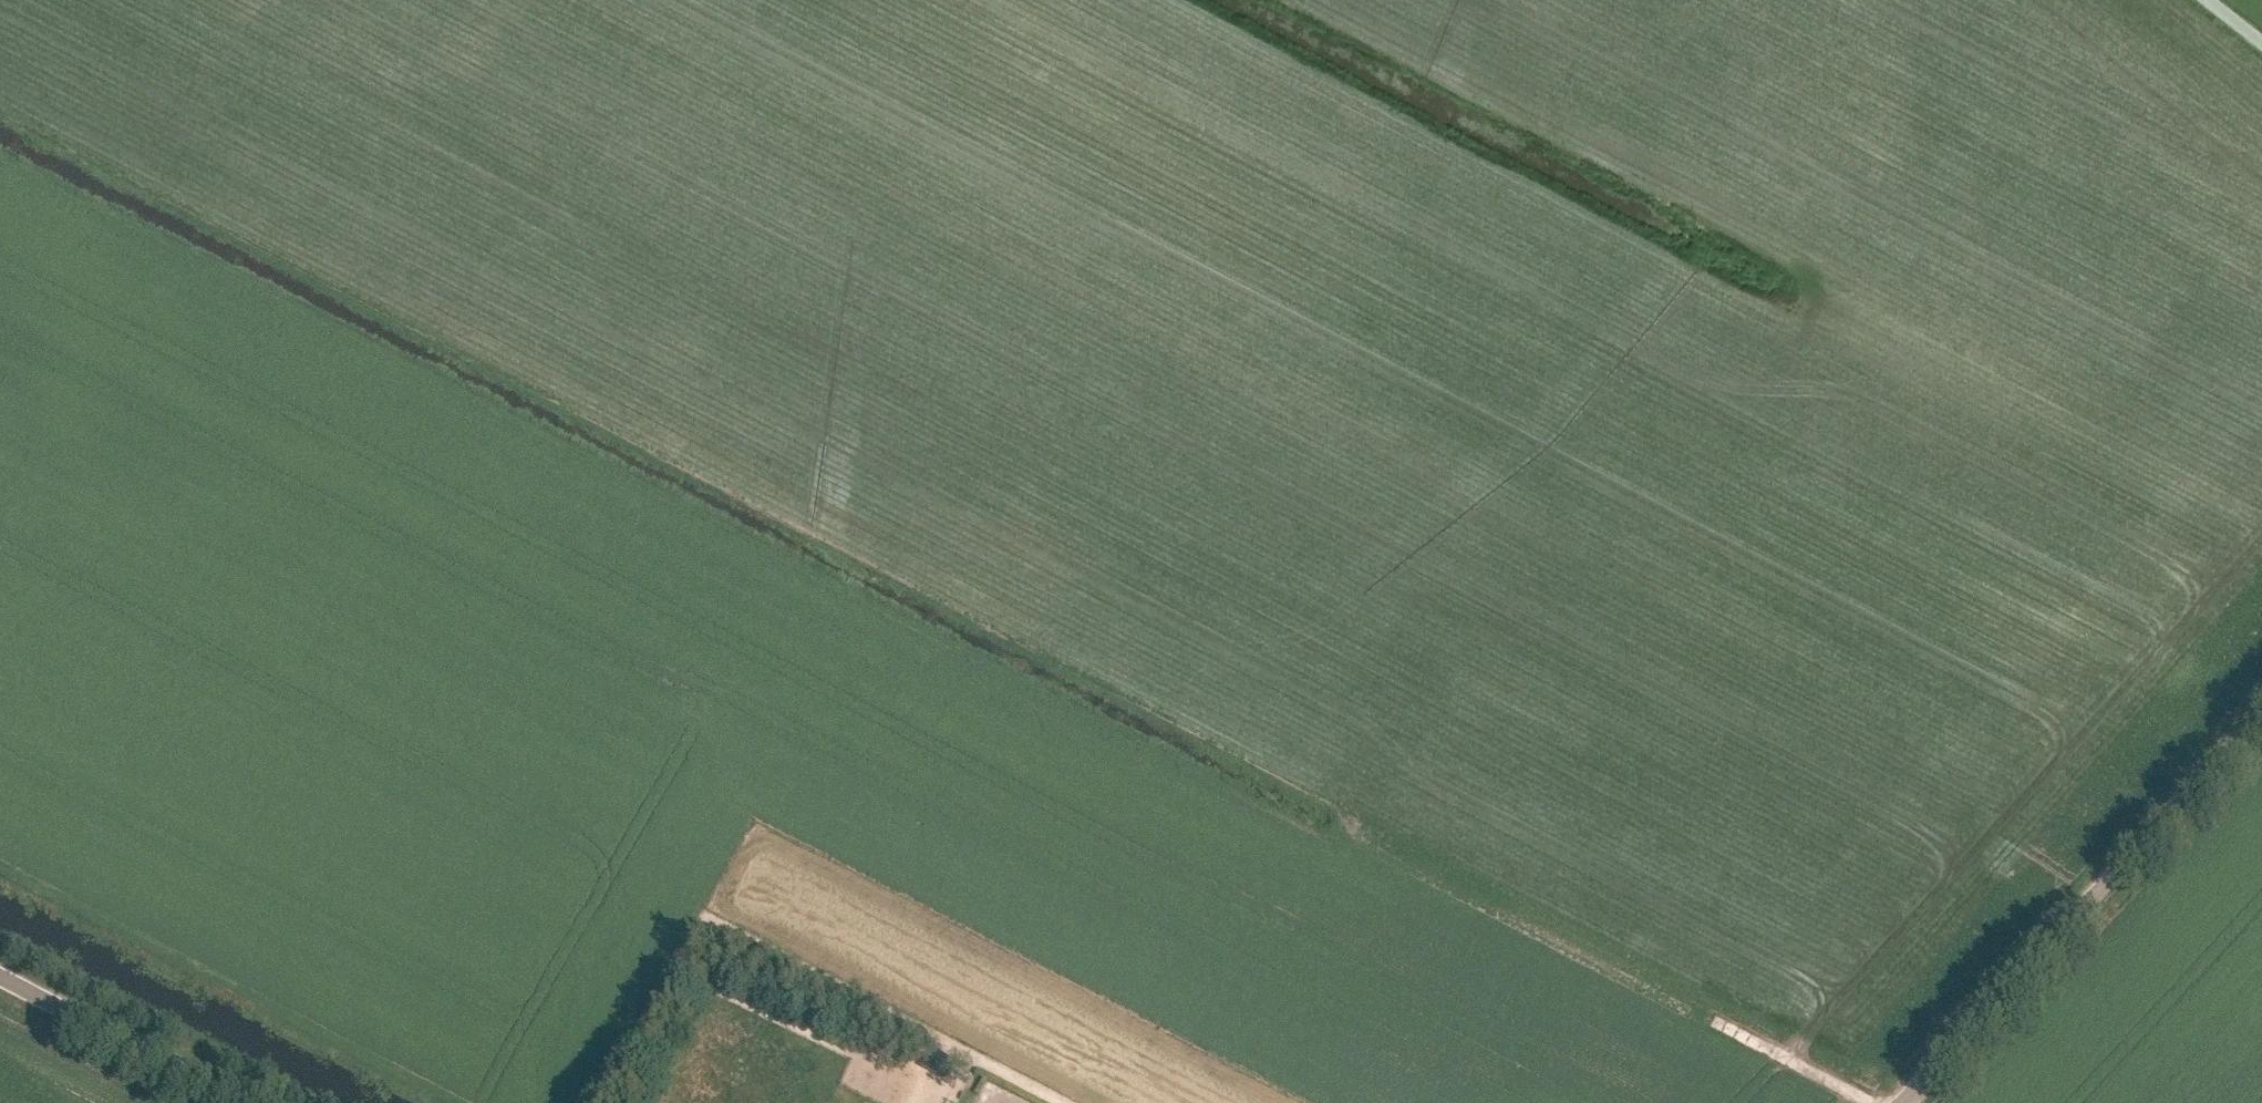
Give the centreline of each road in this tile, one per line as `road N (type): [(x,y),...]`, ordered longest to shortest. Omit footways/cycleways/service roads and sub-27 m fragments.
road 1 (unclassified): [(1903,1102),(2261,718)]
road 2 (tertiary): [(244,1102),(0,975)]

